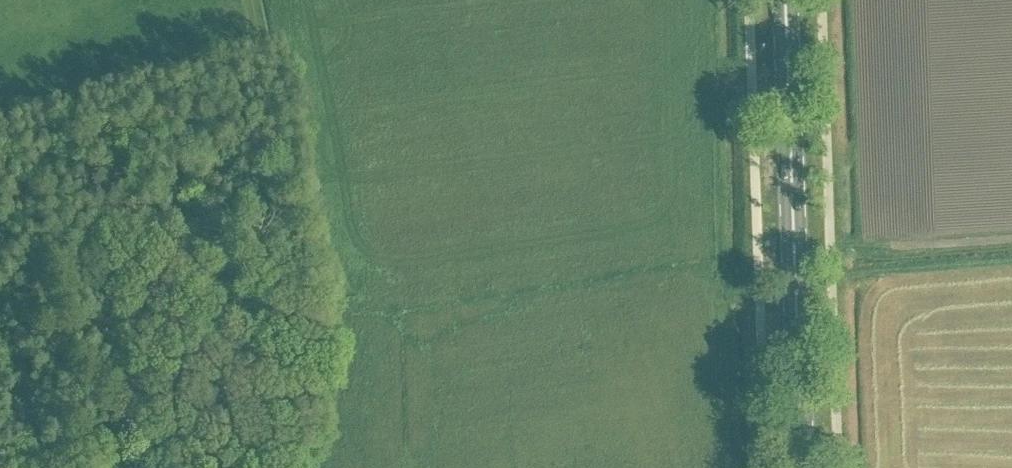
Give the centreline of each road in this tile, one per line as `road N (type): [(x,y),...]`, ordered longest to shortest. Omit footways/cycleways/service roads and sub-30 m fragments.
road 1 (secondary): [(802,467),(785,0)]

